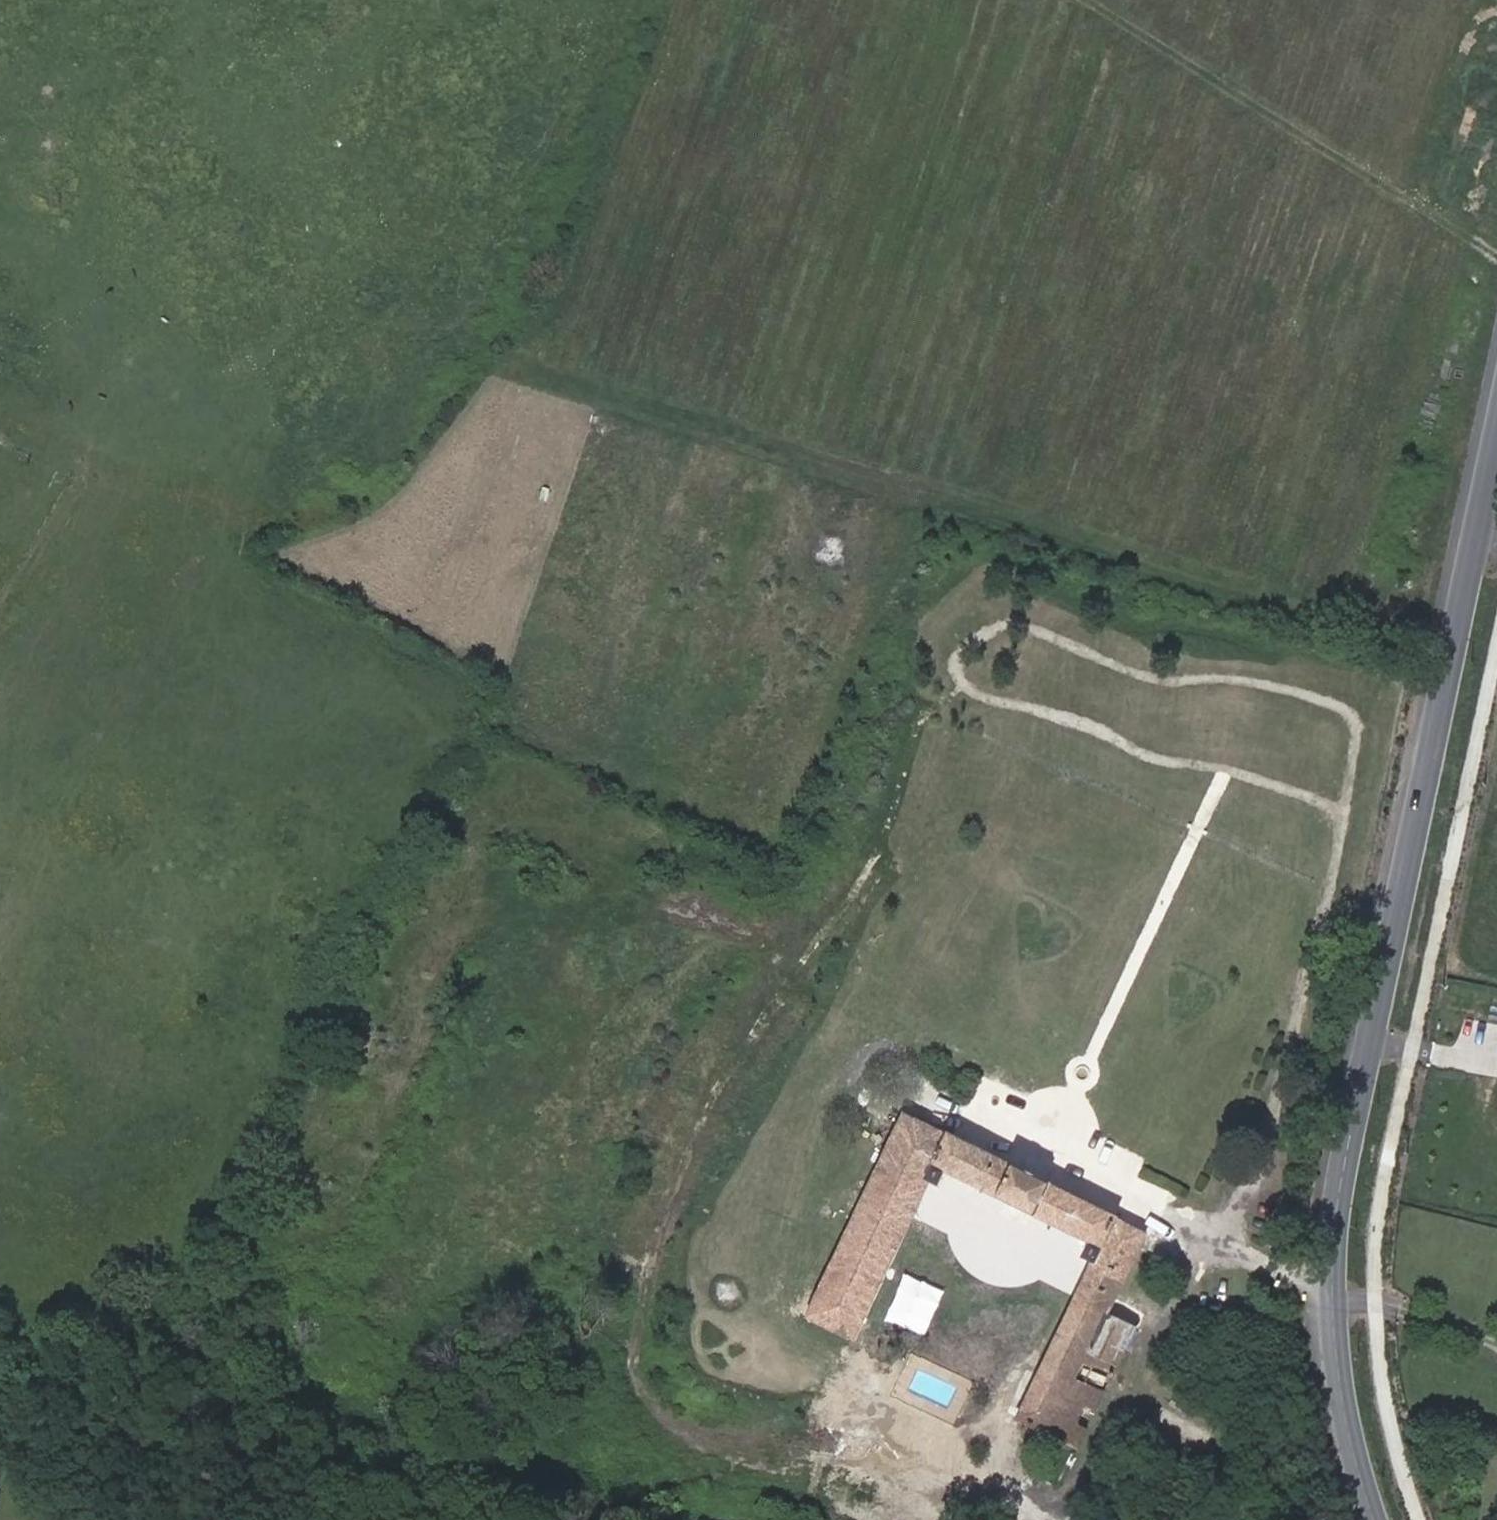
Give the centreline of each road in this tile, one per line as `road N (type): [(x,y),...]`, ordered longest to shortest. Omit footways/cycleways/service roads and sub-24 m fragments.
road 1 (residential): [(1377,1519),(1325,1368),(1320,1262),(1496,444)]
road 2 (track): [(1496,253),(1083,0)]

